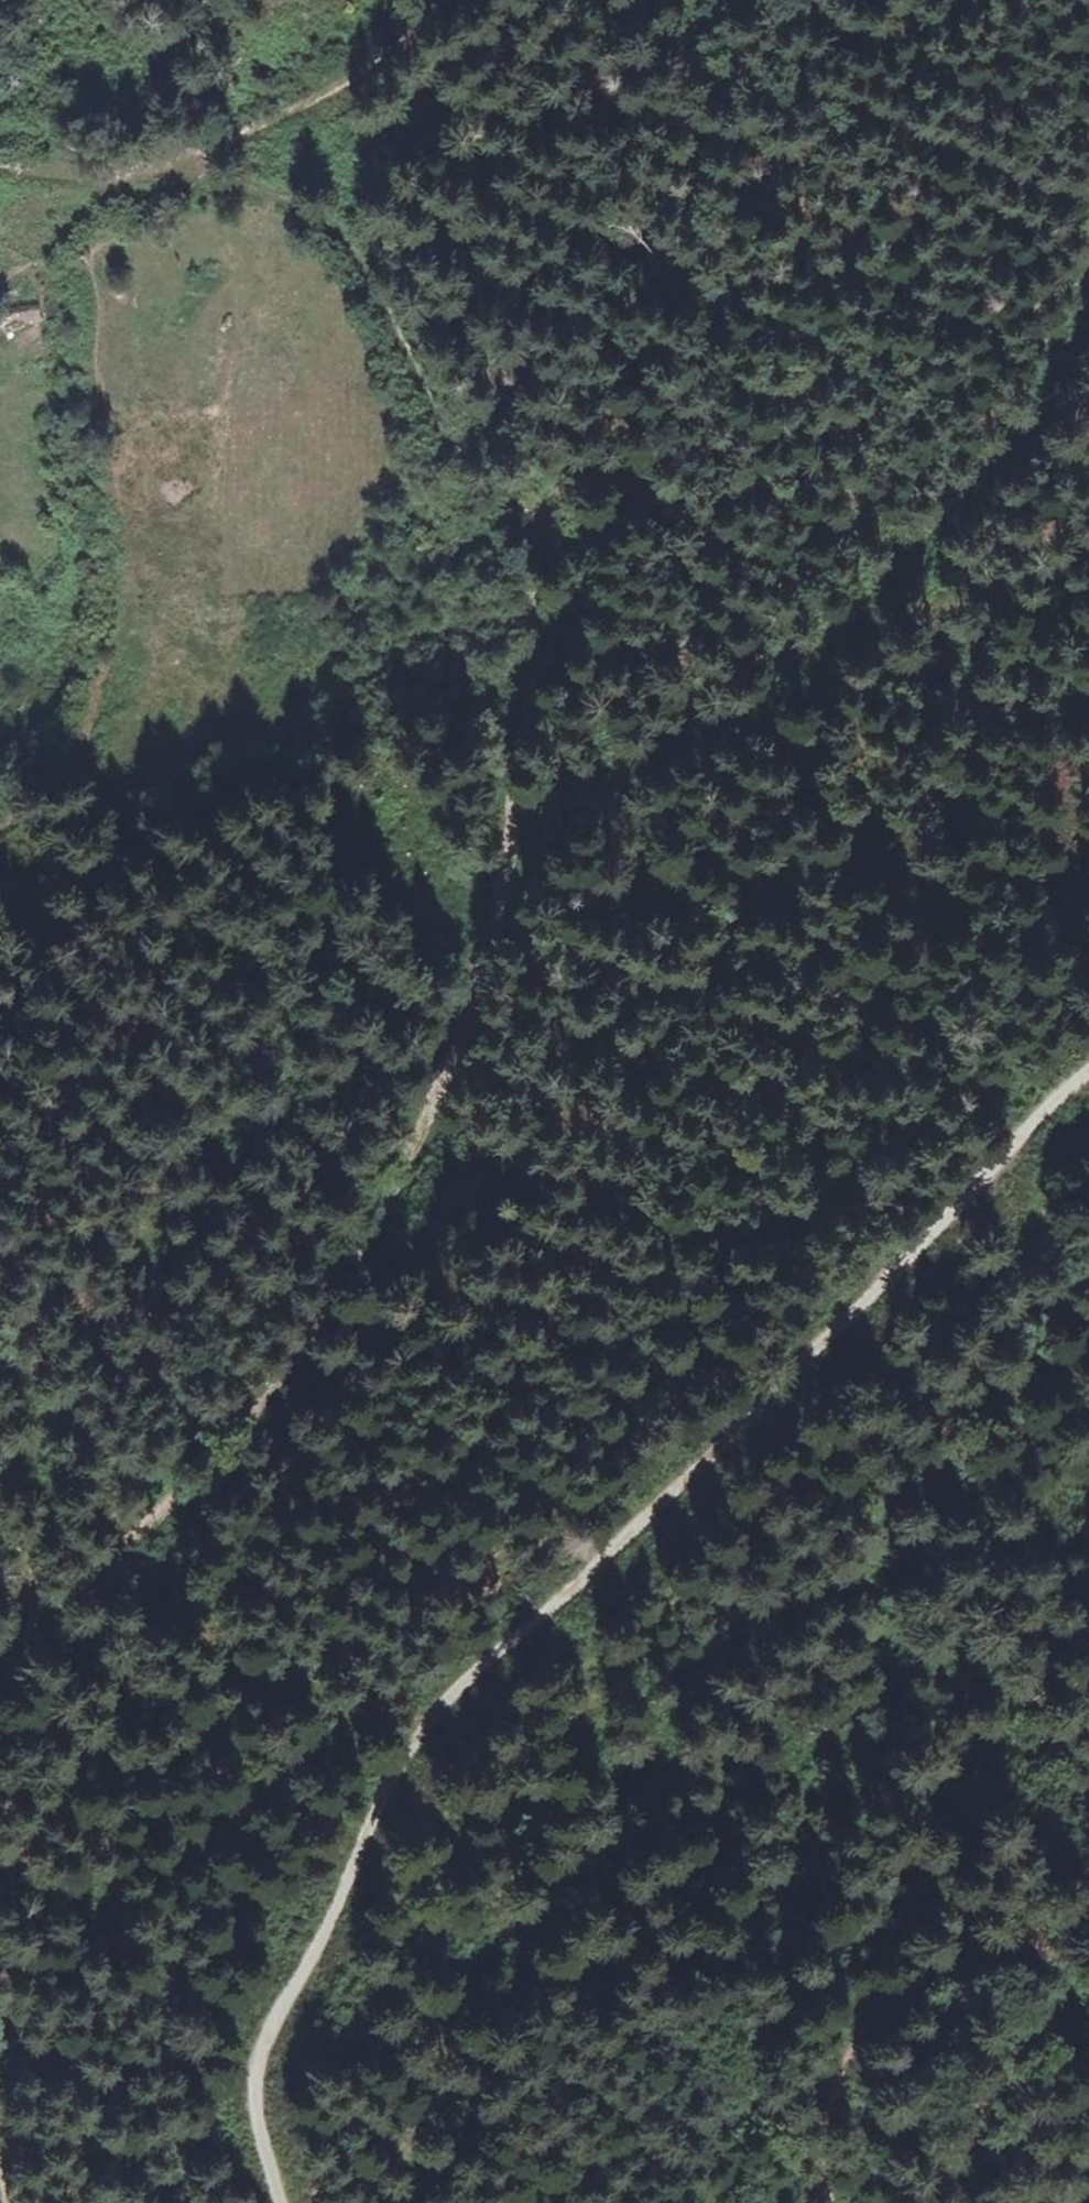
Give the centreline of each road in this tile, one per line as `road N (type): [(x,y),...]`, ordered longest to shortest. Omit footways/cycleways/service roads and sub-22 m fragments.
road 1 (track): [(281,2202),(260,2095),(282,2010),(395,1775),(445,1702),(773,1396),(941,1212),(1088,1072)]

